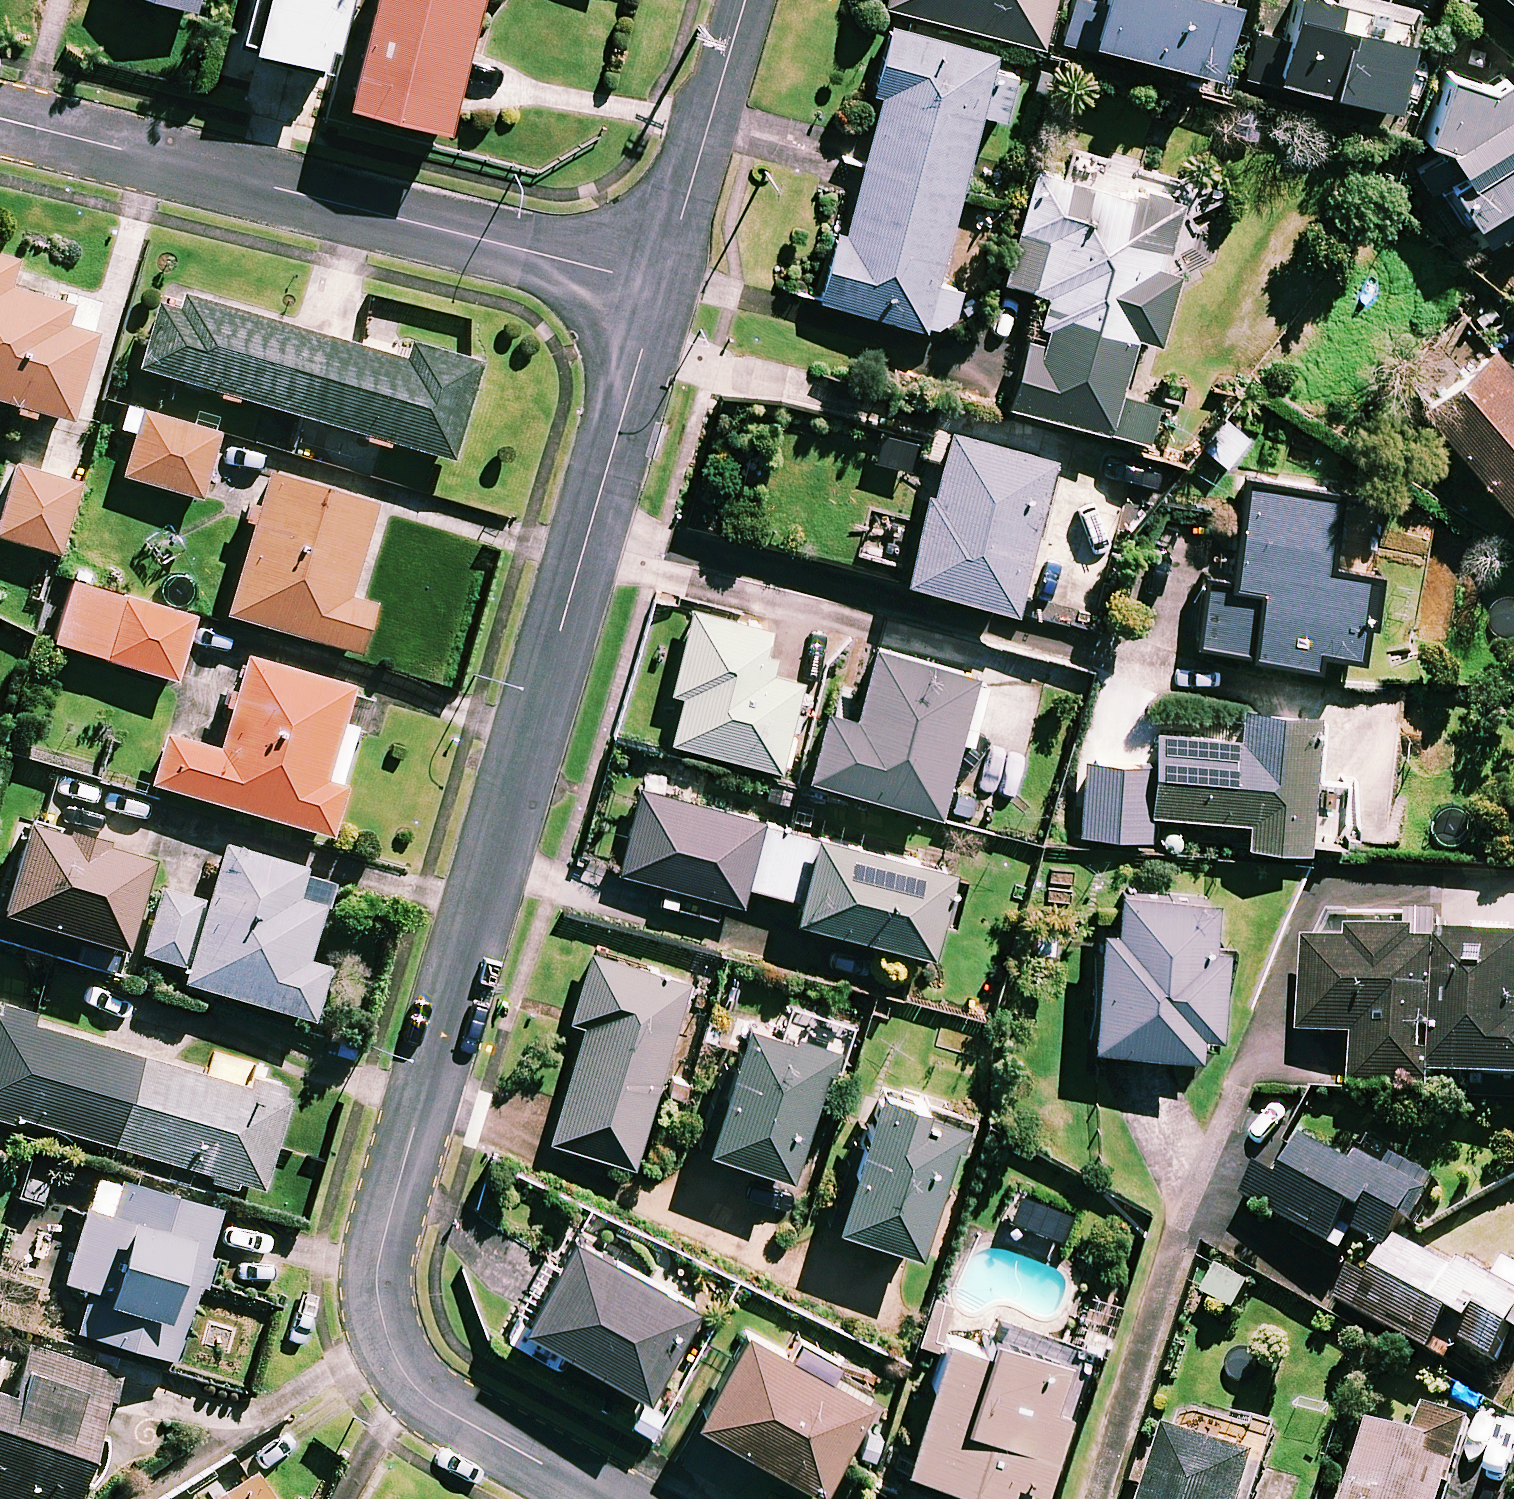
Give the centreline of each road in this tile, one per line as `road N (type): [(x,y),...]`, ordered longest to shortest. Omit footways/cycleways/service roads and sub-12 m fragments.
road 1 (residential): [(601,1498),(469,1426),(422,1389),(394,1358),(376,1275),(656,281)]
road 2 (residential): [(0,119),(656,281)]
road 3 (residential): [(656,281),(740,0)]

